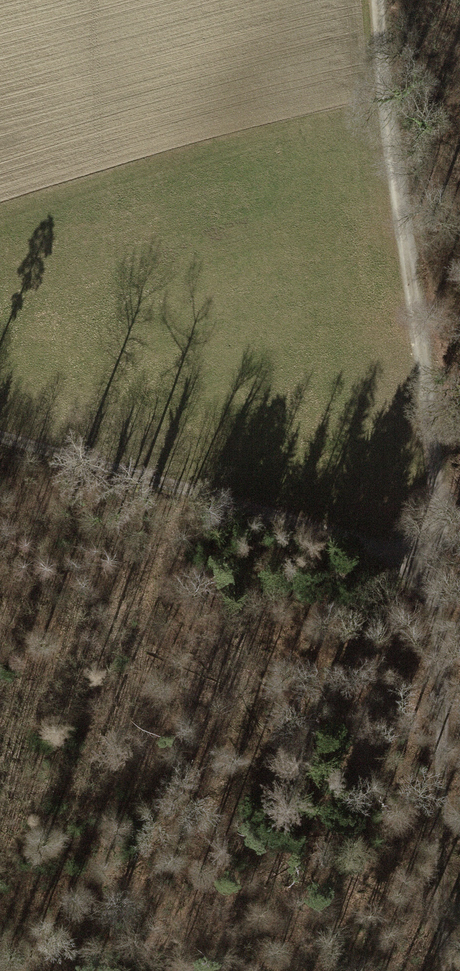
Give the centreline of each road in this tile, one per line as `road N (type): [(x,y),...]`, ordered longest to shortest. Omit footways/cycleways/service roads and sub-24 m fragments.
road 1 (track): [(378,0),(435,430),(436,540)]
road 2 (track): [(459,541),(357,535),(0,433)]
road 3 (track): [(459,967),(439,858),(436,540)]

